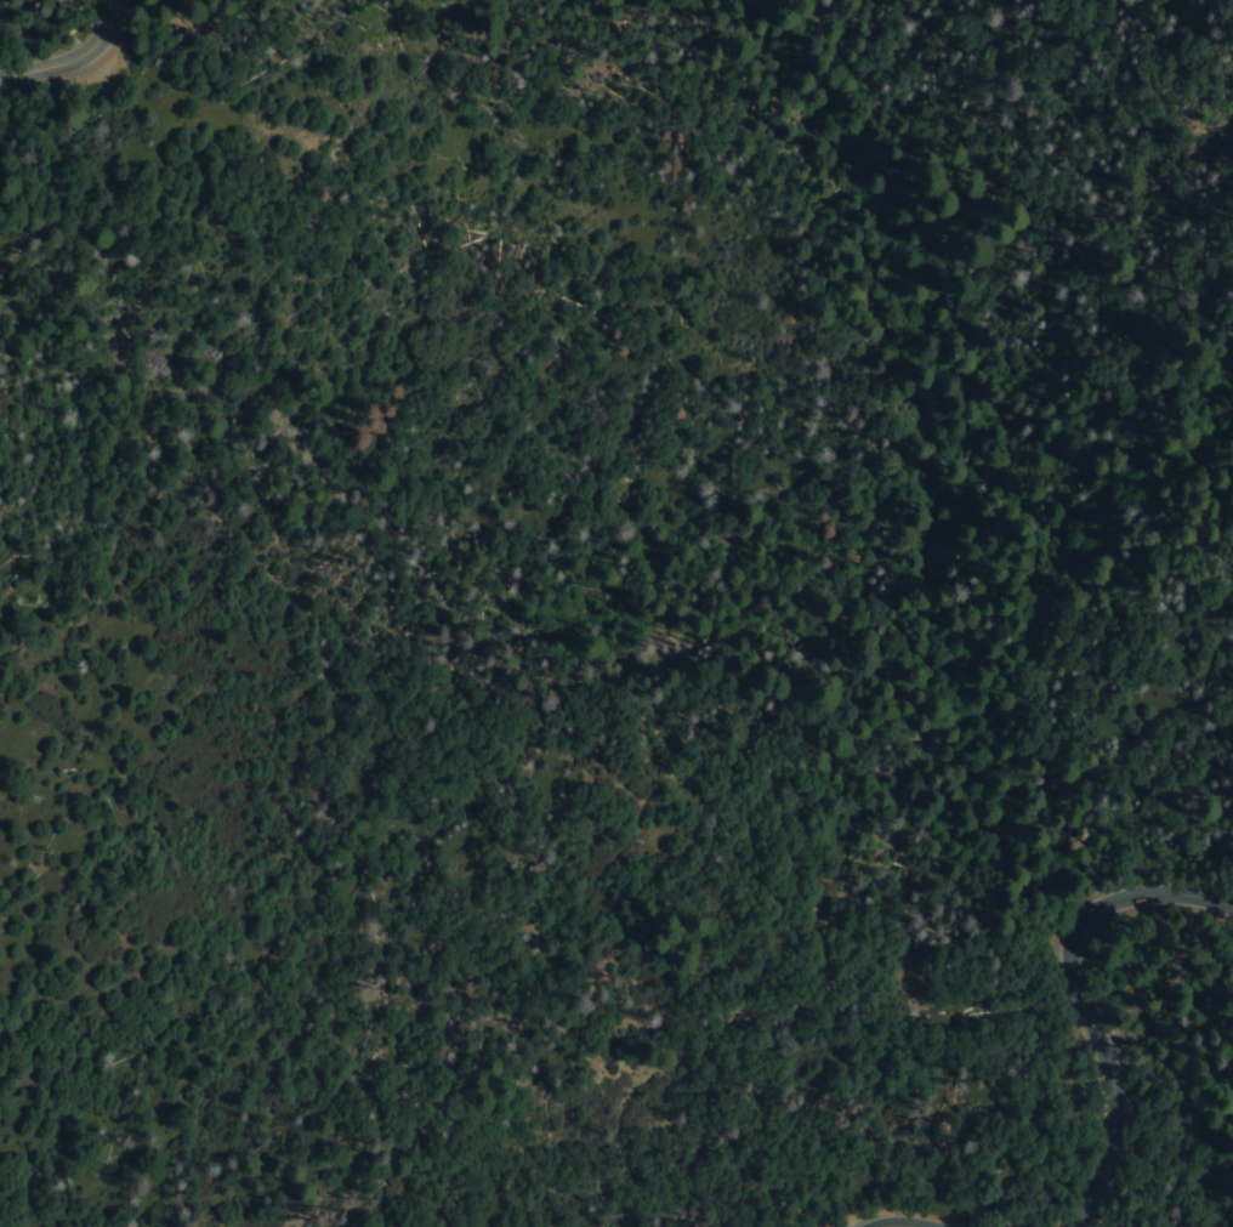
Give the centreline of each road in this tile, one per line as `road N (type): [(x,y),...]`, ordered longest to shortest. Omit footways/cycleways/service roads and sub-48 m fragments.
road 1 (secondary): [(1076,1226),(1106,1164),(1104,1086),(1069,973),(1074,943),(1110,899),(1181,896),(1232,909)]
road 2 (residential): [(116,0),(112,18),(80,55),(0,77)]

